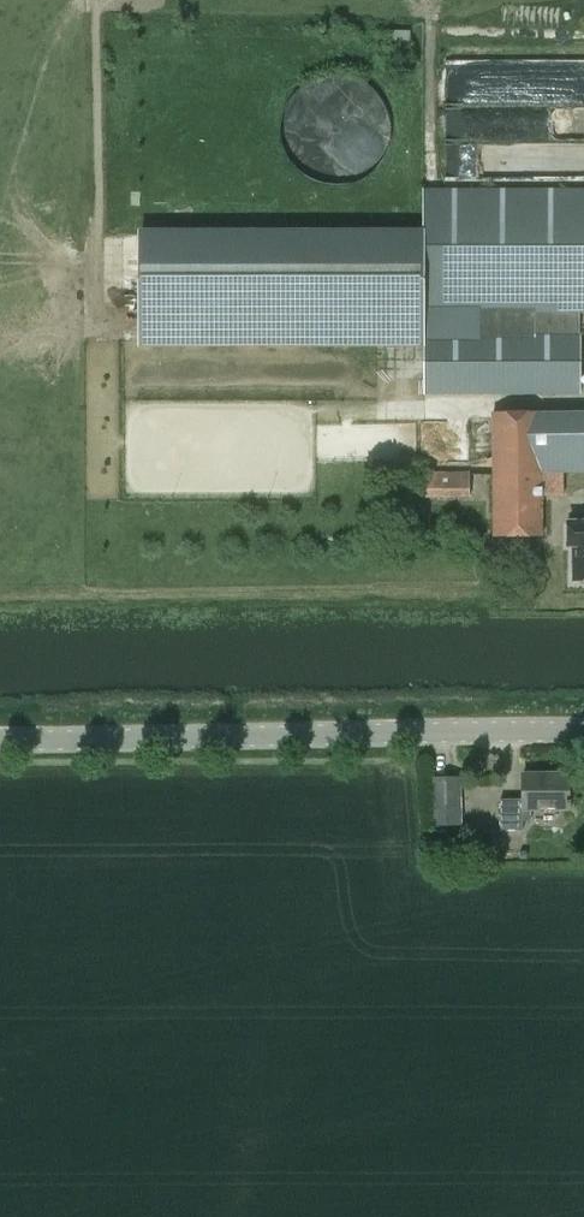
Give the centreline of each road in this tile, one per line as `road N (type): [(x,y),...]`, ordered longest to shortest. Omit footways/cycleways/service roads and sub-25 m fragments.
road 1 (tertiary): [(0,737),(583,734)]

